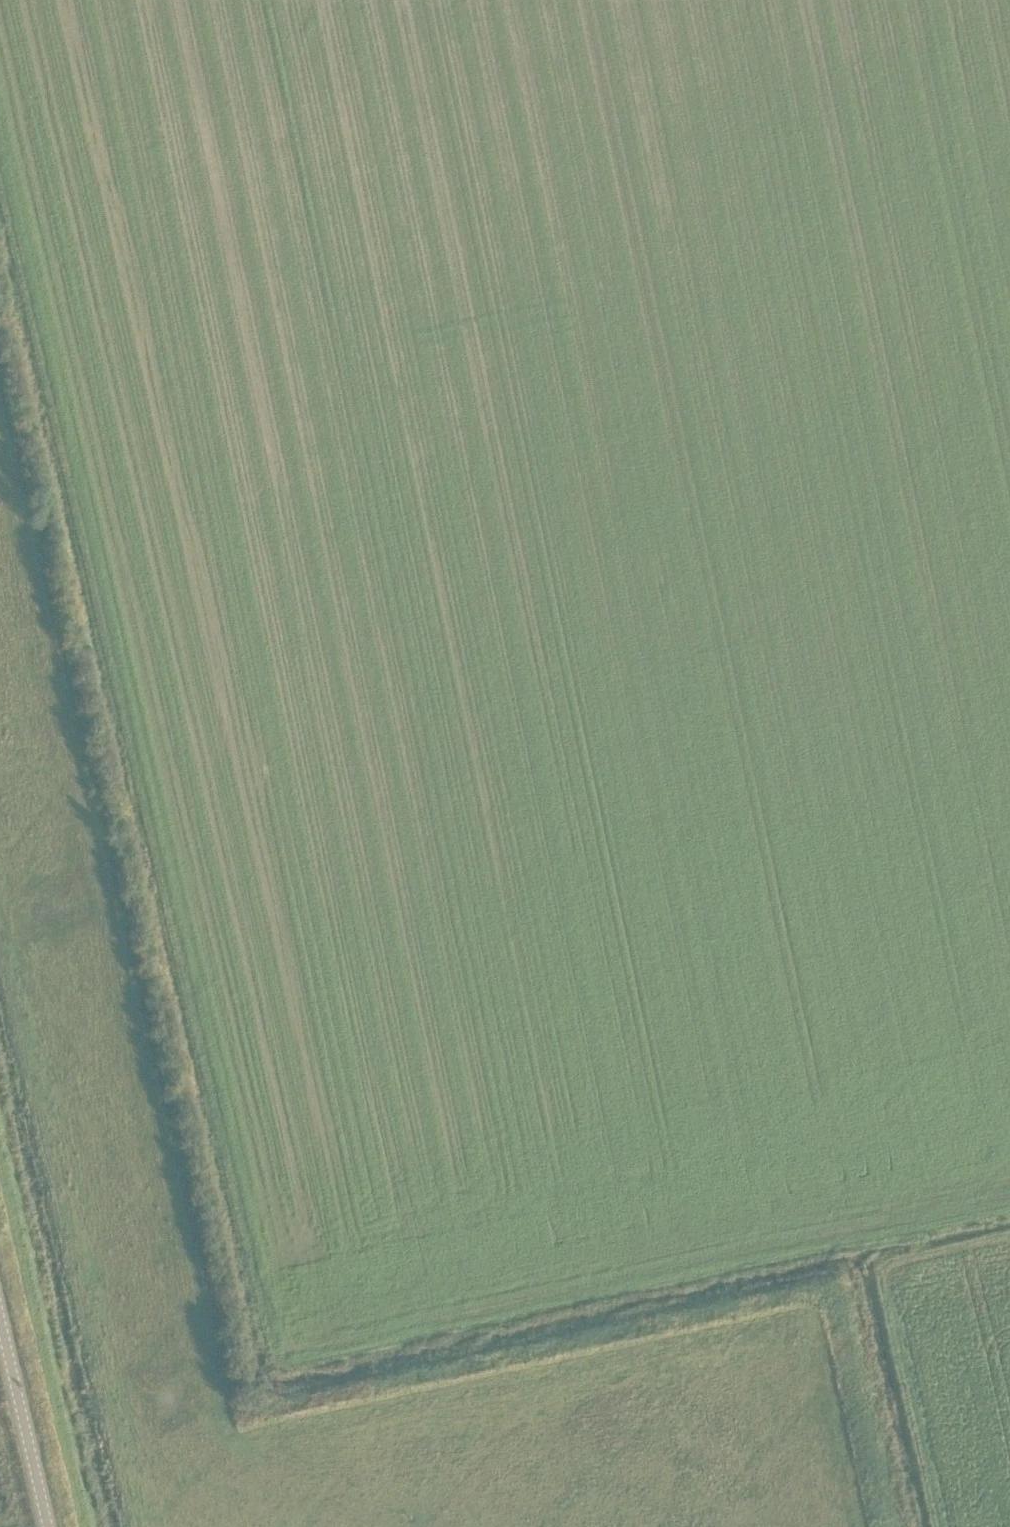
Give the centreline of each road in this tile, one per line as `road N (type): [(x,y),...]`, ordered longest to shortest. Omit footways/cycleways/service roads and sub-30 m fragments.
road 1 (unclassified): [(51,1526),(0,1318)]

